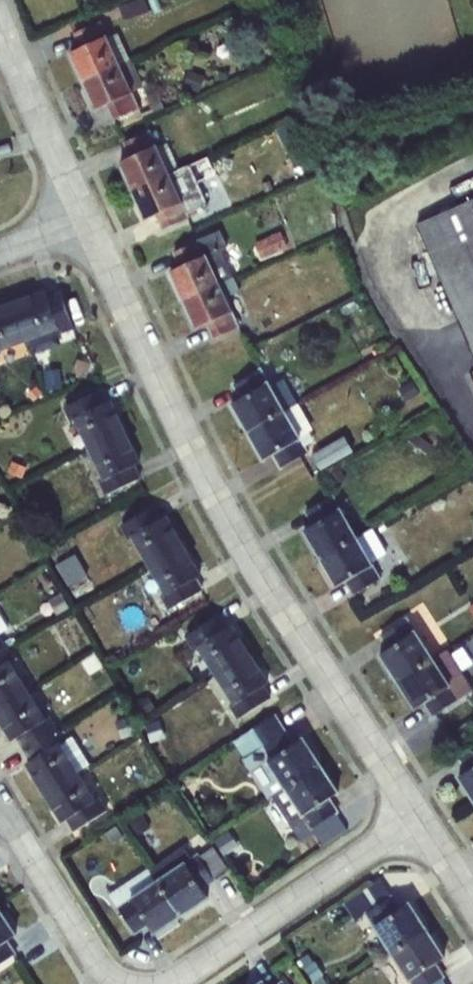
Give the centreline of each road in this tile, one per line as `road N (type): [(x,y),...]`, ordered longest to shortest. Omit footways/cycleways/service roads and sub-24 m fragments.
road 1 (residential): [(424,822),(237,535),(82,221)]
road 2 (residential): [(166,983),(202,971),(424,822)]
road 3 (residential): [(0,803),(96,958),(133,983)]
road 4 (residential): [(82,221),(0,10)]

